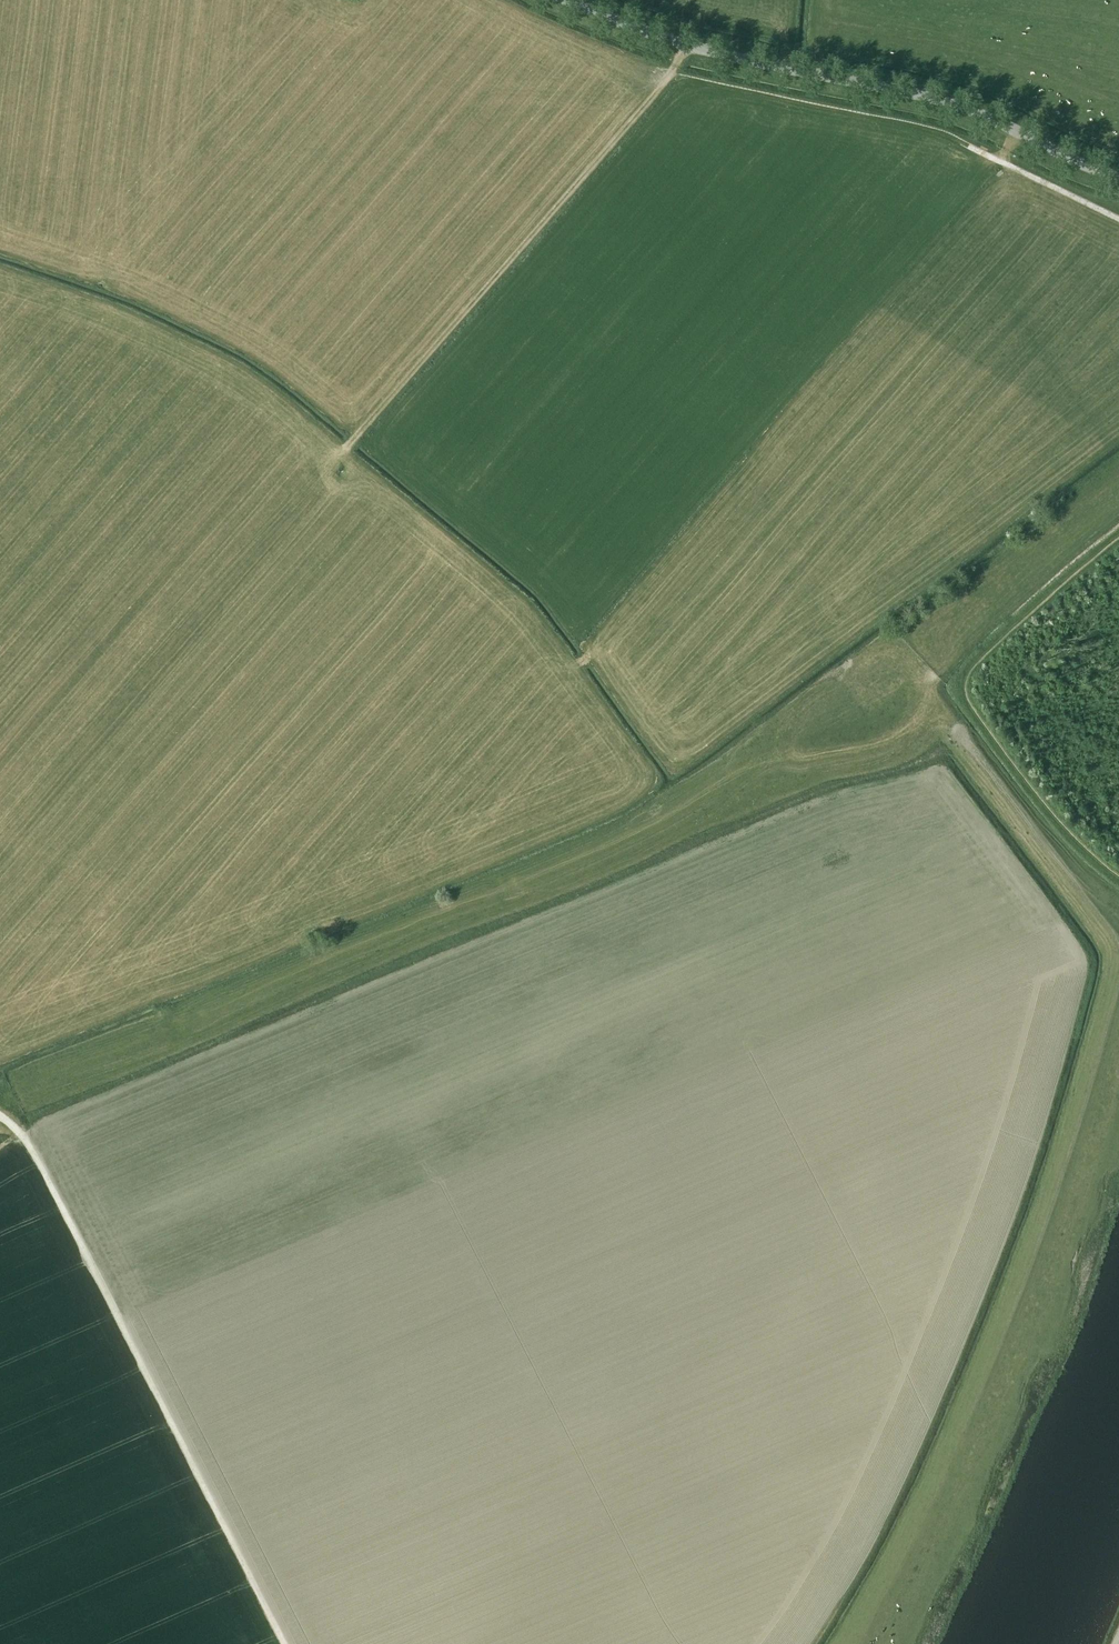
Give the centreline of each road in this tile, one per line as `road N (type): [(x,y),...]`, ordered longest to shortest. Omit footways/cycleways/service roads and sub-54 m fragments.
road 1 (track): [(286,1643),(28,1139),(0,1115)]
road 2 (tertiary): [(565,0),(705,55),(969,109),(1118,174)]

